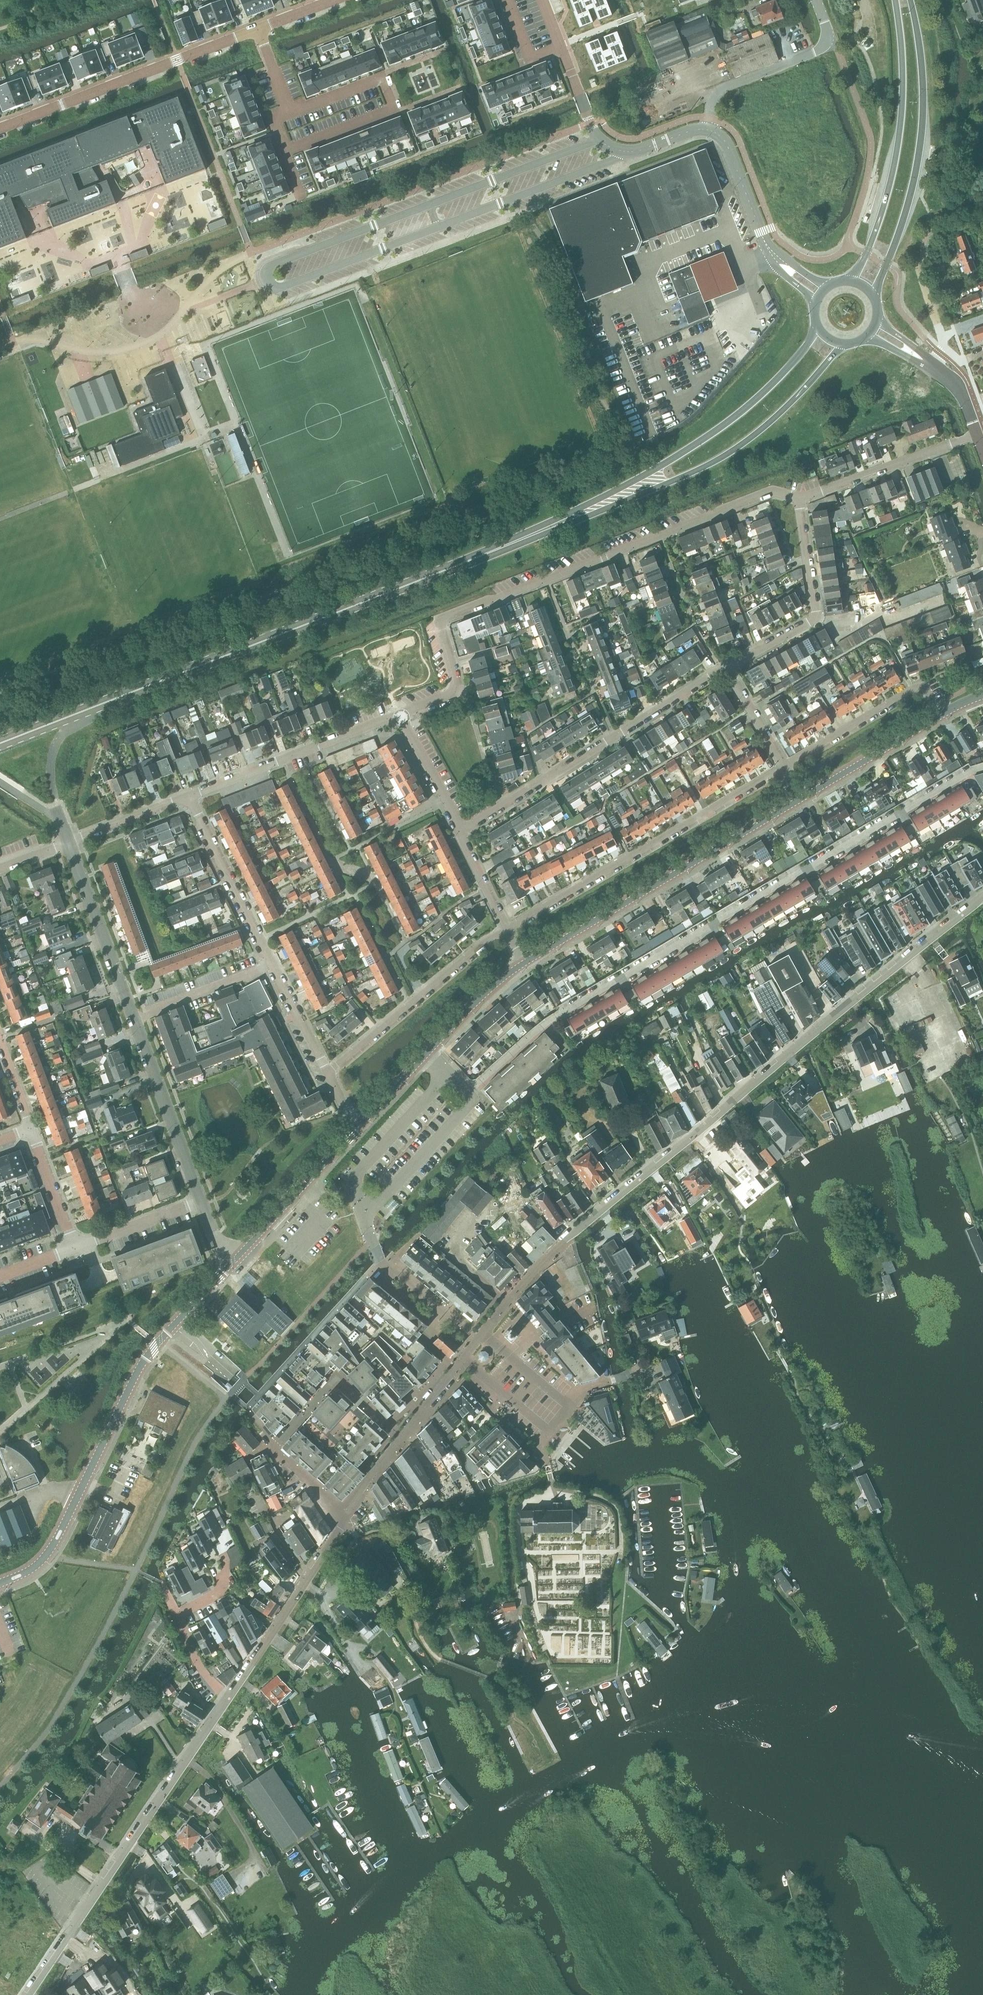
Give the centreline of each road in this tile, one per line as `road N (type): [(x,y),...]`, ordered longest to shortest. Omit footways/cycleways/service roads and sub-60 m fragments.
road 1 (residential): [(387,1457),(562,1246),(982,897)]
road 2 (residential): [(982,768),(563,1013),(467,1093)]
road 3 (primary): [(0,744),(558,524)]
road 4 (residential): [(799,499),(774,493),(442,620),(455,689),(403,716)]
road 5 (tertiary): [(0,1584),(47,1558),(140,1371),(234,1264)]
road 6 (residential): [(29,1994),(229,1698)]
road 7 (primary): [(558,524),(735,449),(845,343)]
road 8 (primary): [(818,325),(778,379),(718,430),(558,524)]
road 9 (residential): [(508,930),(784,768)]
road 10 (tertiary): [(527,963),(801,799)]
road 11 (residential): [(460,833),(724,670)]
road 12 (primary): [(874,297),(911,197),(923,134),(910,0)]
road 13 (primary): [(896,0),(904,66),(896,164),(873,242),(847,281)]
road 14 (residential): [(0,129),(258,30)]
road 15 (residential): [(288,110),(381,75),(396,111),(283,154)]
road 16 (tertiary): [(357,1129),(480,1001),(527,963)]
road 17 (residential): [(329,1074),(508,930)]
road 18 (residential): [(191,797),(403,716)]
road 19 (residential): [(724,670),(815,617),(799,499)]
road 20 (residential): [(229,1698),(348,1516)]
road 21 (residential): [(202,1201),(134,1018)]
road 22 (residential): [(784,768),(918,688),(940,716)]
road 23 (residential): [(979,435),(799,499)]
road 24 (residential): [(134,1018),(69,843)]
road 25 (residential): [(272,964),(191,797)]
road 26 (tertiary): [(234,1264),(357,1129)]
road 27 (residential): [(830,34),(821,51),(715,95),(706,130)]
road 28 (residential): [(706,130),(620,153),(598,140),(579,93)]
road 29 (tertiary): [(801,799),(940,716)]
road 30 (residential): [(706,130),(725,143),(777,259)]
road 31 (residential): [(134,1018),(272,964)]
road 32 (residential): [(74,1248),(202,1201)]
road 33 (residential): [(69,843),(191,797)]
road 34 (residential): [(460,833),(403,716)]
road 35 (residential): [(74,1248),(31,1129)]
road 36 (residential): [(329,1074),(272,964)]

